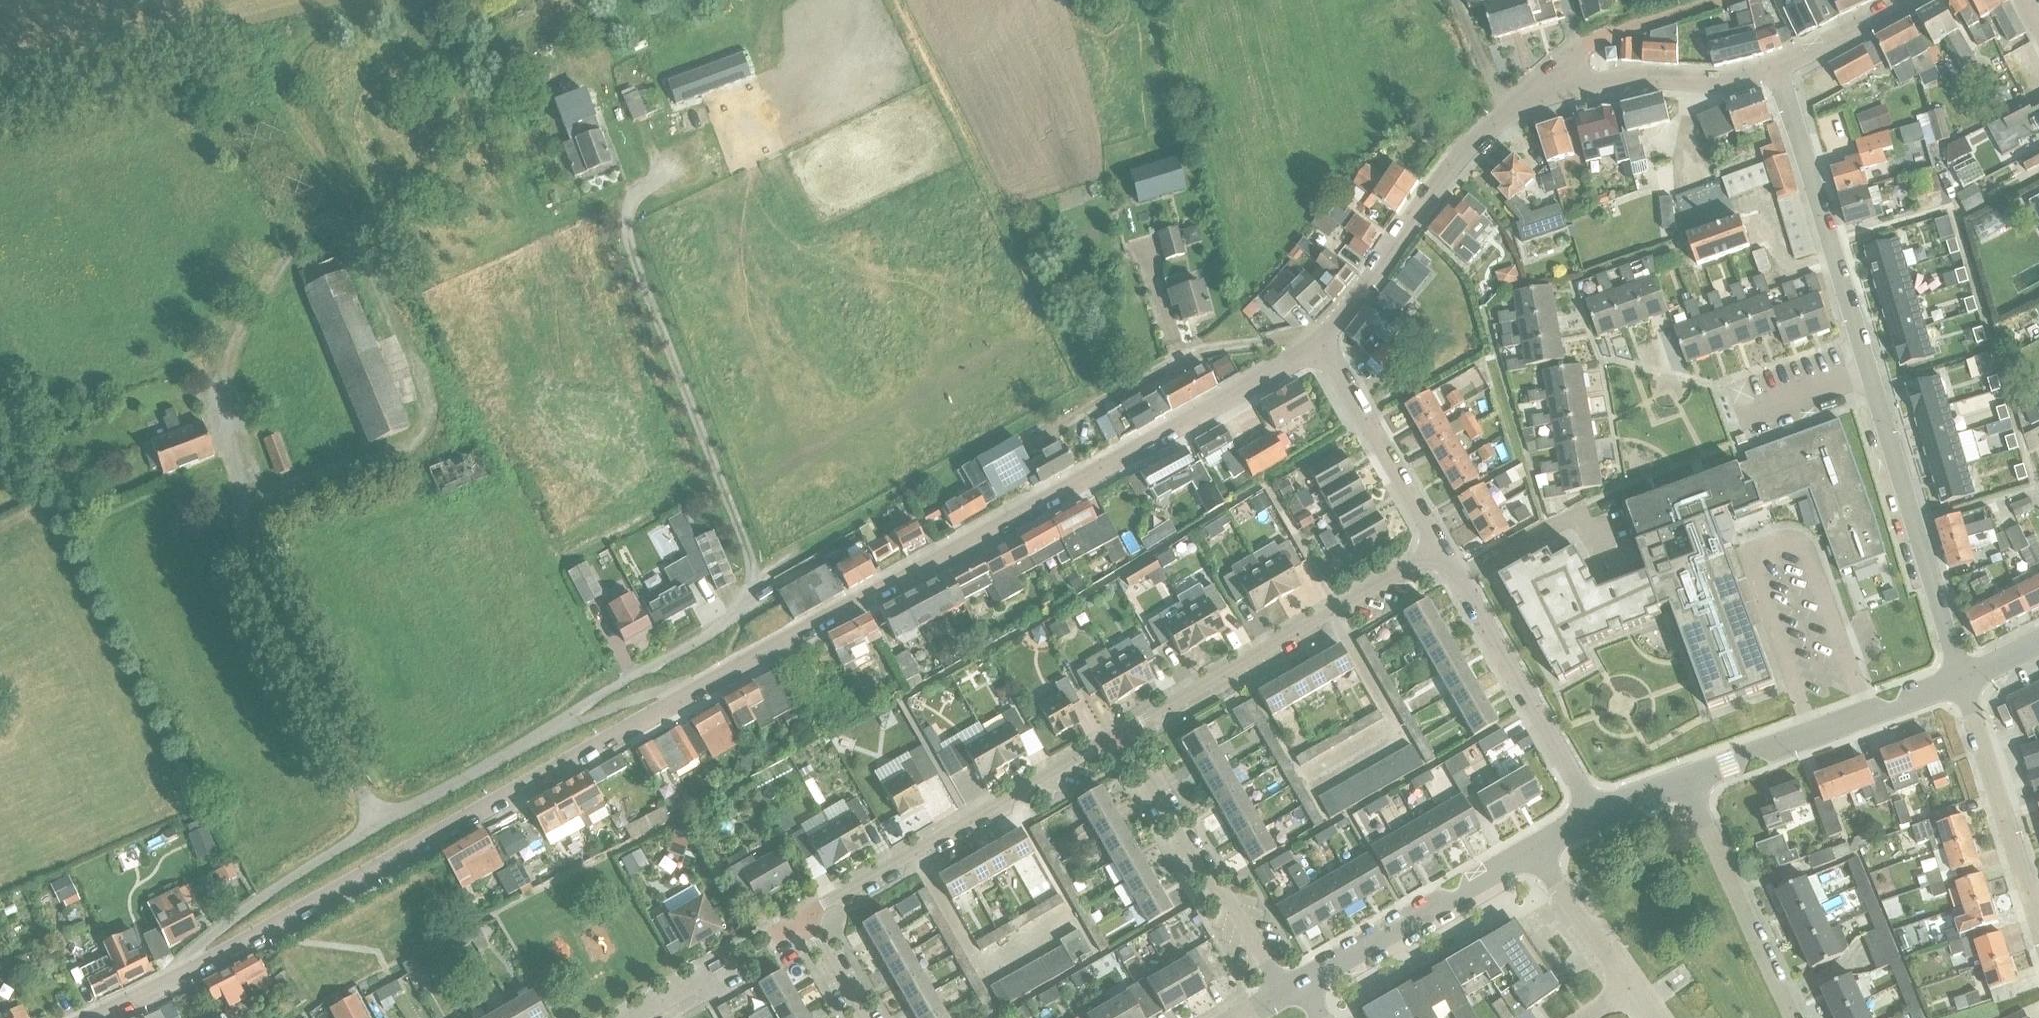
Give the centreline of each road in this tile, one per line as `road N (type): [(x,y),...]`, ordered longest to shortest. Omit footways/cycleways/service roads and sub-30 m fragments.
road 1 (unclassified): [(659,708),(1322,346)]
road 2 (unclassified): [(585,710),(749,603),(756,585),(756,566),(636,263),(630,206),(649,184)]
road 3 (residential): [(1961,680),(1780,73)]
road 4 (unclassified): [(175,977),(659,708)]
road 5 (residential): [(175,977),(224,920),(258,896),(585,710)]
road 6 (residential): [(1122,733),(1444,552)]
road 7 (residential): [(803,914),(1122,733)]
road 8 (unclassified): [(1322,346),(1481,143),(1528,104),(1570,84)]
road 9 (residential): [(1281,995),(1122,733)]
road 10 (residential): [(1595,817),(1444,552)]
road 11 (tertiary): [(1684,780),(1961,680)]
road 12 (tertiary): [(1304,983),(1537,849)]
road 13 (residential): [(1795,1017),(1684,780)]
road 14 (residential): [(2038,921),(1961,680)]
road 15 (residential): [(1444,552),(1322,346)]
road 16 (unclassified): [(1570,84),(1715,83),(1780,73)]
road 17 (residential): [(1728,0),(1582,51),(1570,84)]
road 18 (residential): [(1627,985),(1537,849)]
road 19 (unclassified): [(1780,73),(1912,0)]
road 20 (residential): [(631,1017),(735,957)]
road 21 (residential): [(863,1017),(803,914)]

